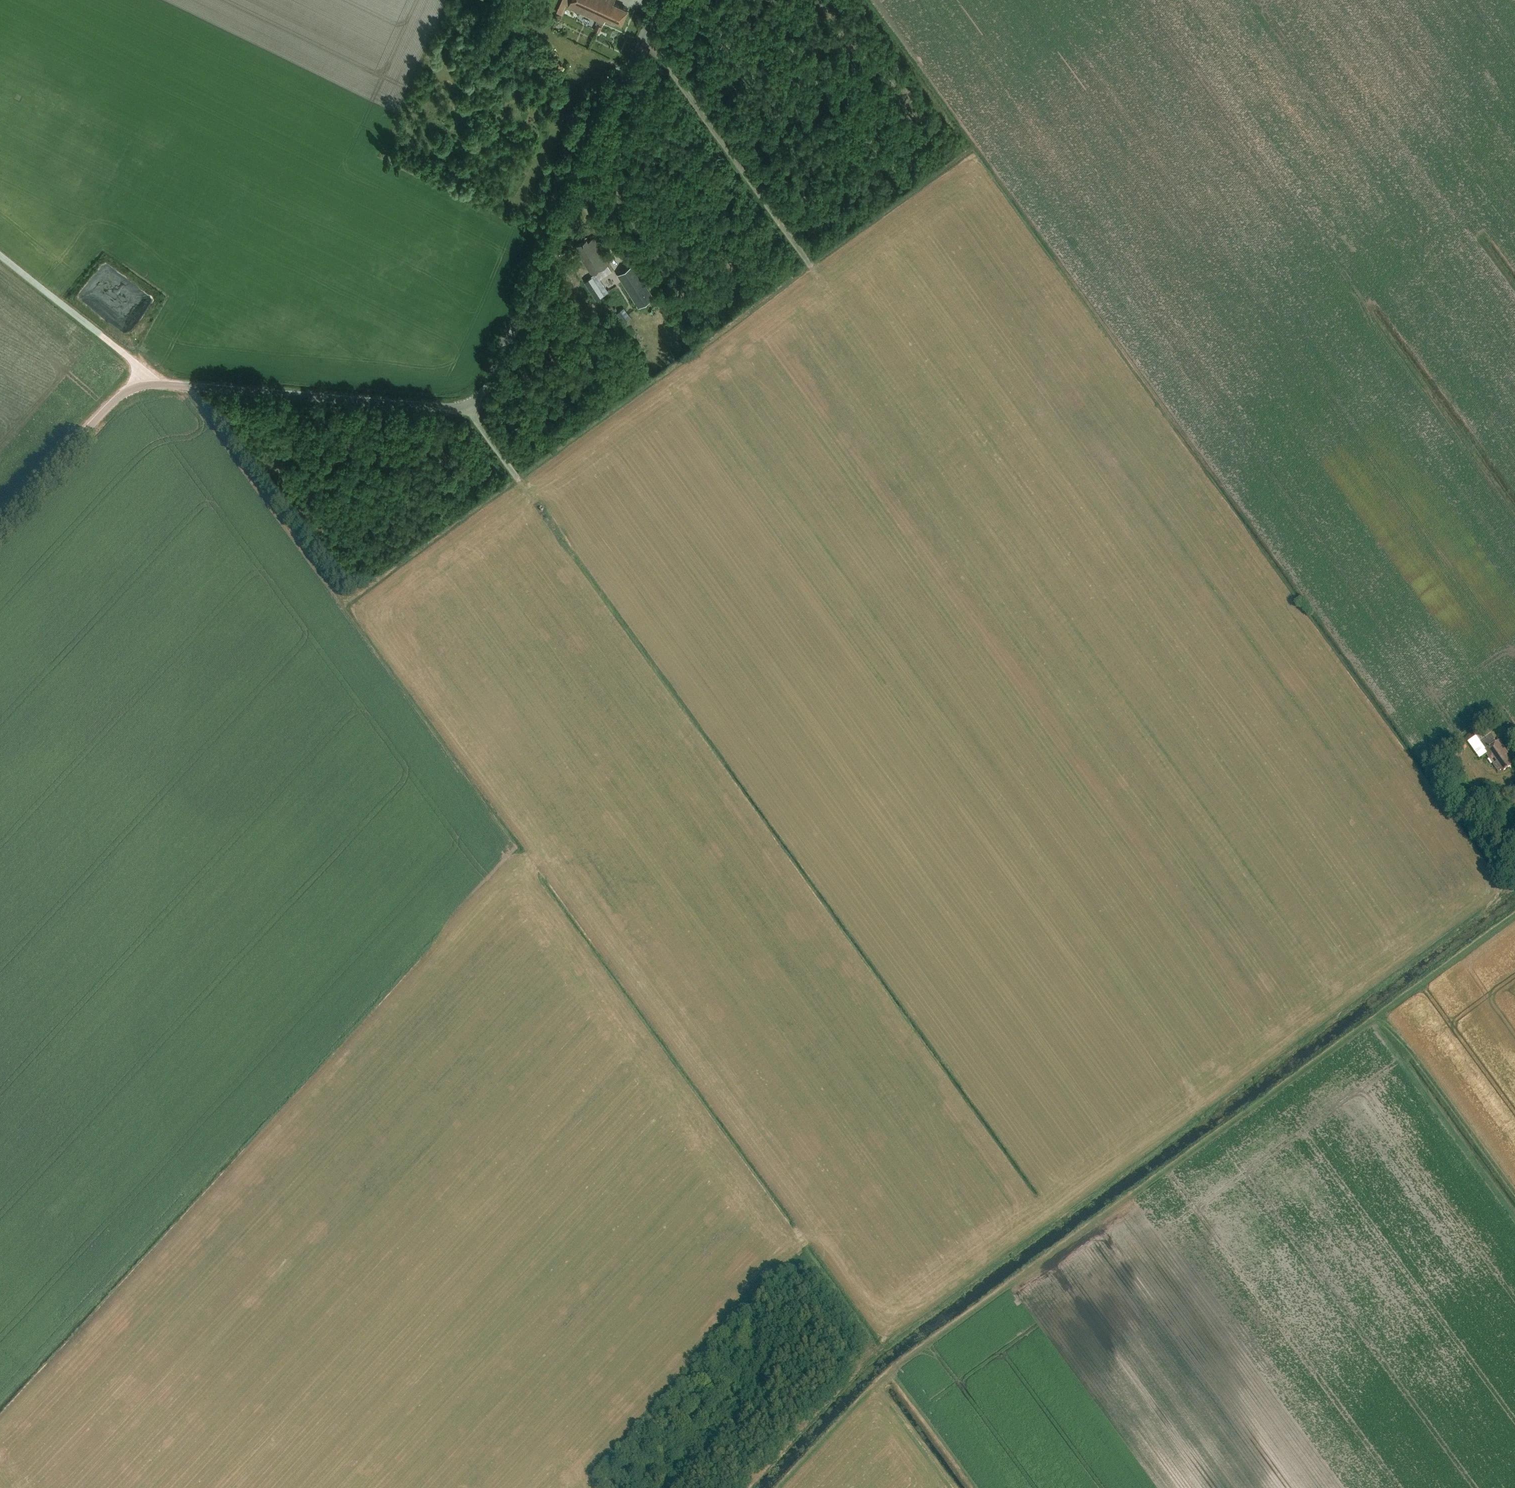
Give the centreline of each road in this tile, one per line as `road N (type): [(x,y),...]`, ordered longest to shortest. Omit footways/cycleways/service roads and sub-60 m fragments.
road 1 (unclassified): [(0,525),(118,398),(148,383),(468,406),(499,365),(662,0)]

